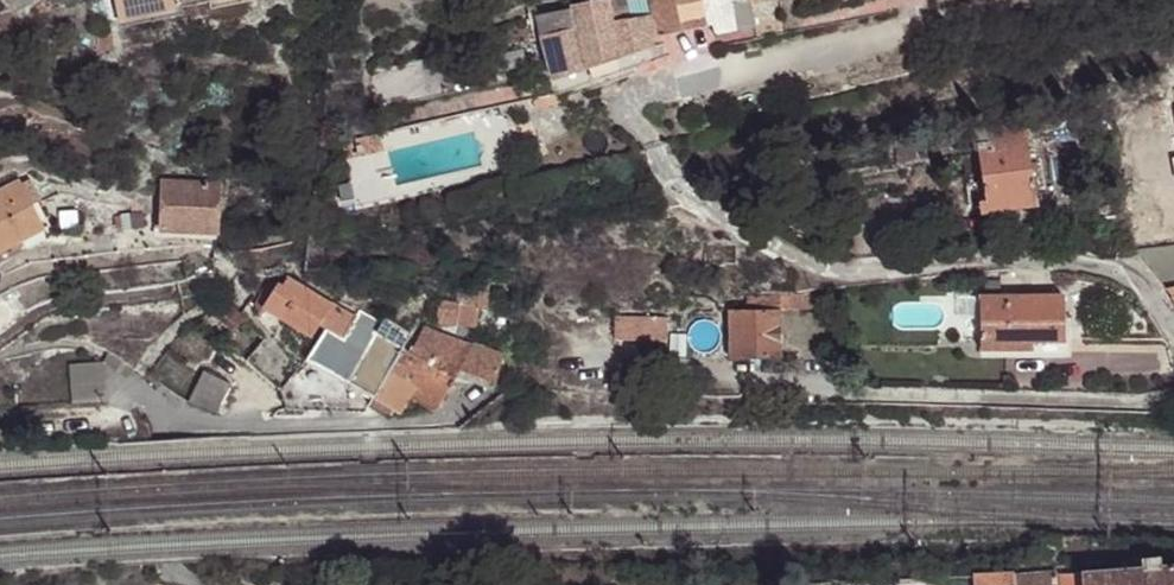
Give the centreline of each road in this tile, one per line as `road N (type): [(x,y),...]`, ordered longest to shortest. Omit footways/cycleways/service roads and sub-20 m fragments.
road 1 (residential): [(155,426),(433,419),(448,414),(465,391)]
road 2 (residential): [(197,584),(166,560),(155,426)]
road 3 (track): [(138,397),(89,415),(0,422)]

